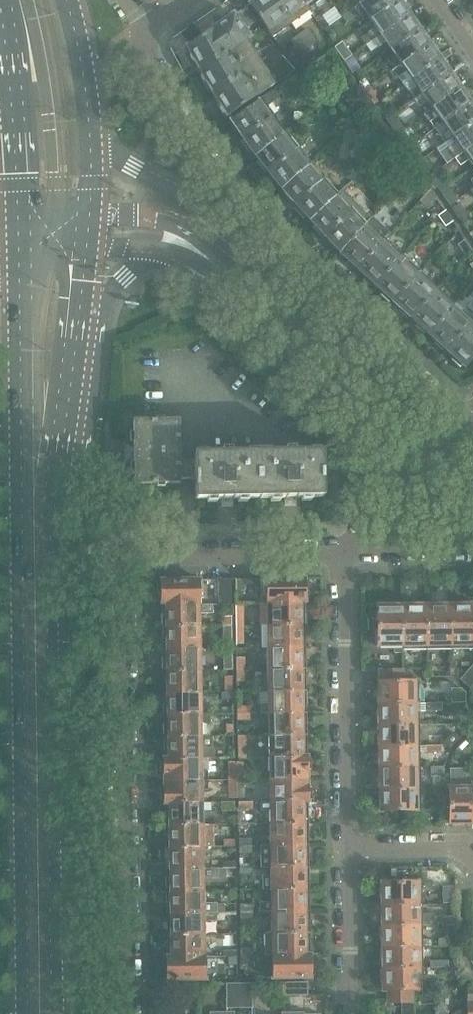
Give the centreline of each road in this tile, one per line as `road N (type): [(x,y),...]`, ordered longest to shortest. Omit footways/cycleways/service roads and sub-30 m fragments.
road 1 (residential): [(131,1013),(124,556),(342,554)]
road 2 (secondary): [(34,426),(40,1013)]
road 3 (residential): [(458,421),(297,274),(242,207),(165,91),(144,29)]
road 4 (residential): [(349,849),(342,554)]
road 5 (secondary): [(242,285),(209,211),(92,142)]
road 6 (secondary): [(242,285),(193,231),(170,221),(88,213)]
road 7 (secondary): [(25,252),(34,426)]
road 8 (residential): [(351,1013),(349,849)]
road 9 (secondary): [(92,142),(82,50),(66,0)]
road 10 (secondary): [(17,71),(24,213)]
road 11 (secondary): [(340,377),(242,285)]
road 12 (residential): [(472,555),(342,554)]
road 13 (residential): [(472,860),(460,848),(349,849)]
road 14 (secondary): [(34,426),(83,308)]
road 15 (residential): [(342,554),(423,462)]
road 16 (secondary): [(440,443),(386,399),(340,377)]

